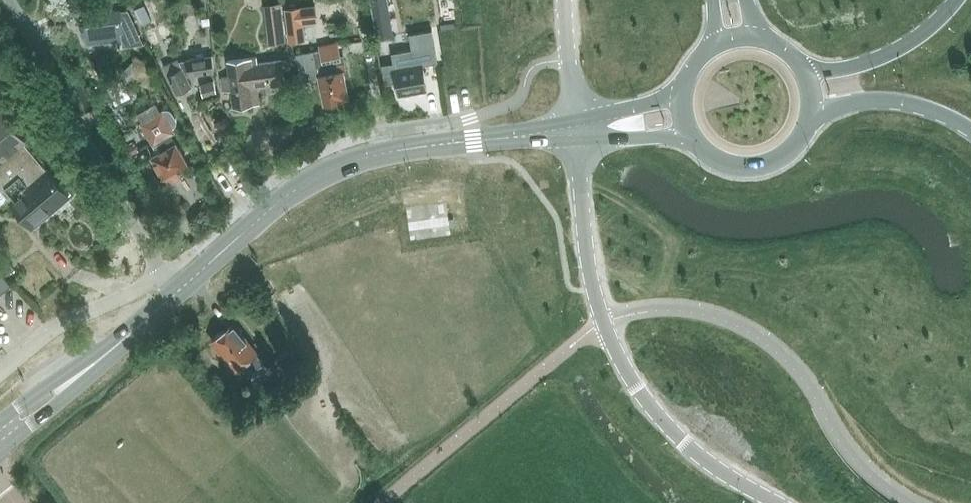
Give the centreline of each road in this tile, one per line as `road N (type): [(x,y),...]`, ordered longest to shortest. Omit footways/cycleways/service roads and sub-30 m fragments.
road 1 (tertiary): [(176,293),(291,192),(348,162),(578,130)]
road 2 (unclassified): [(776,502),(678,437),(616,350),(591,275),(578,130)]
road 3 (unclassified): [(162,277),(10,0)]
road 4 (tertiary): [(0,450),(145,322)]
road 5 (residential): [(162,277),(52,330),(0,373)]
road 6 (tertiary): [(145,322),(0,421)]
road 7 (primary): [(957,0),(898,47),(806,72)]
road 8 (primary): [(812,110),(903,102),(970,129)]
road 9 (secondary): [(694,138),(721,160),(771,162),(799,141),(812,110)]
road 10 (unclassified): [(578,130),(564,0)]

